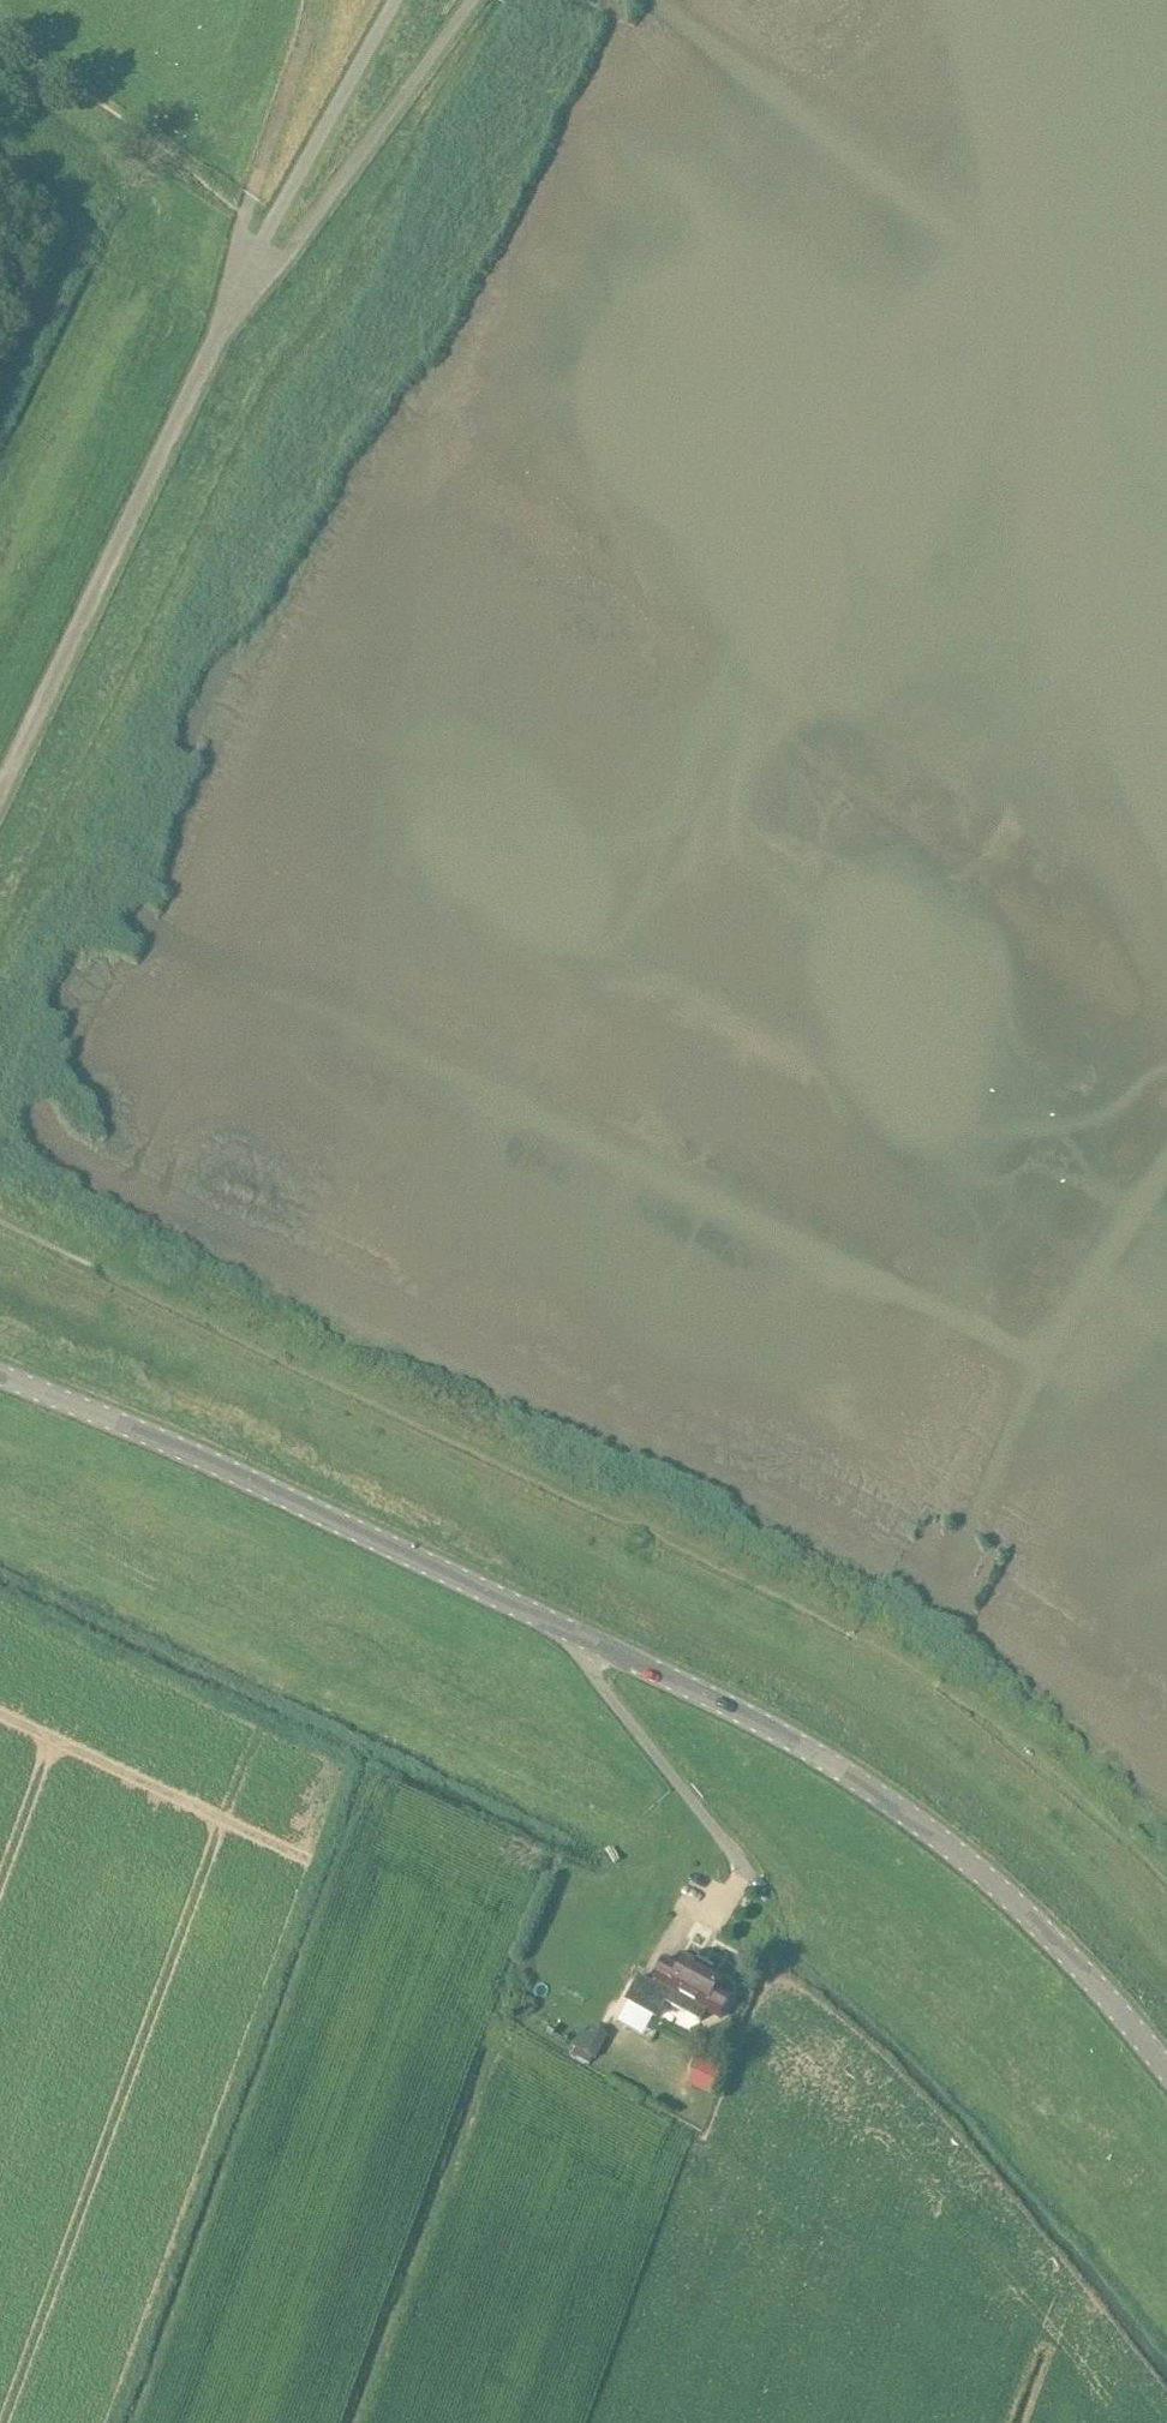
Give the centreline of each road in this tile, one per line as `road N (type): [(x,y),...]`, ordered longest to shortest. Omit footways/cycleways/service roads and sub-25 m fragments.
road 1 (unclassified): [(0,1373),(217,1462),(726,1703),(839,1765),(1043,1929),(1166,2074)]
road 2 (track): [(0,790),(237,295)]
road 3 (track): [(237,295),(303,234),(472,0)]
road 4 (track): [(237,295),(394,0)]
road 5 (track): [(244,217),(318,0)]

